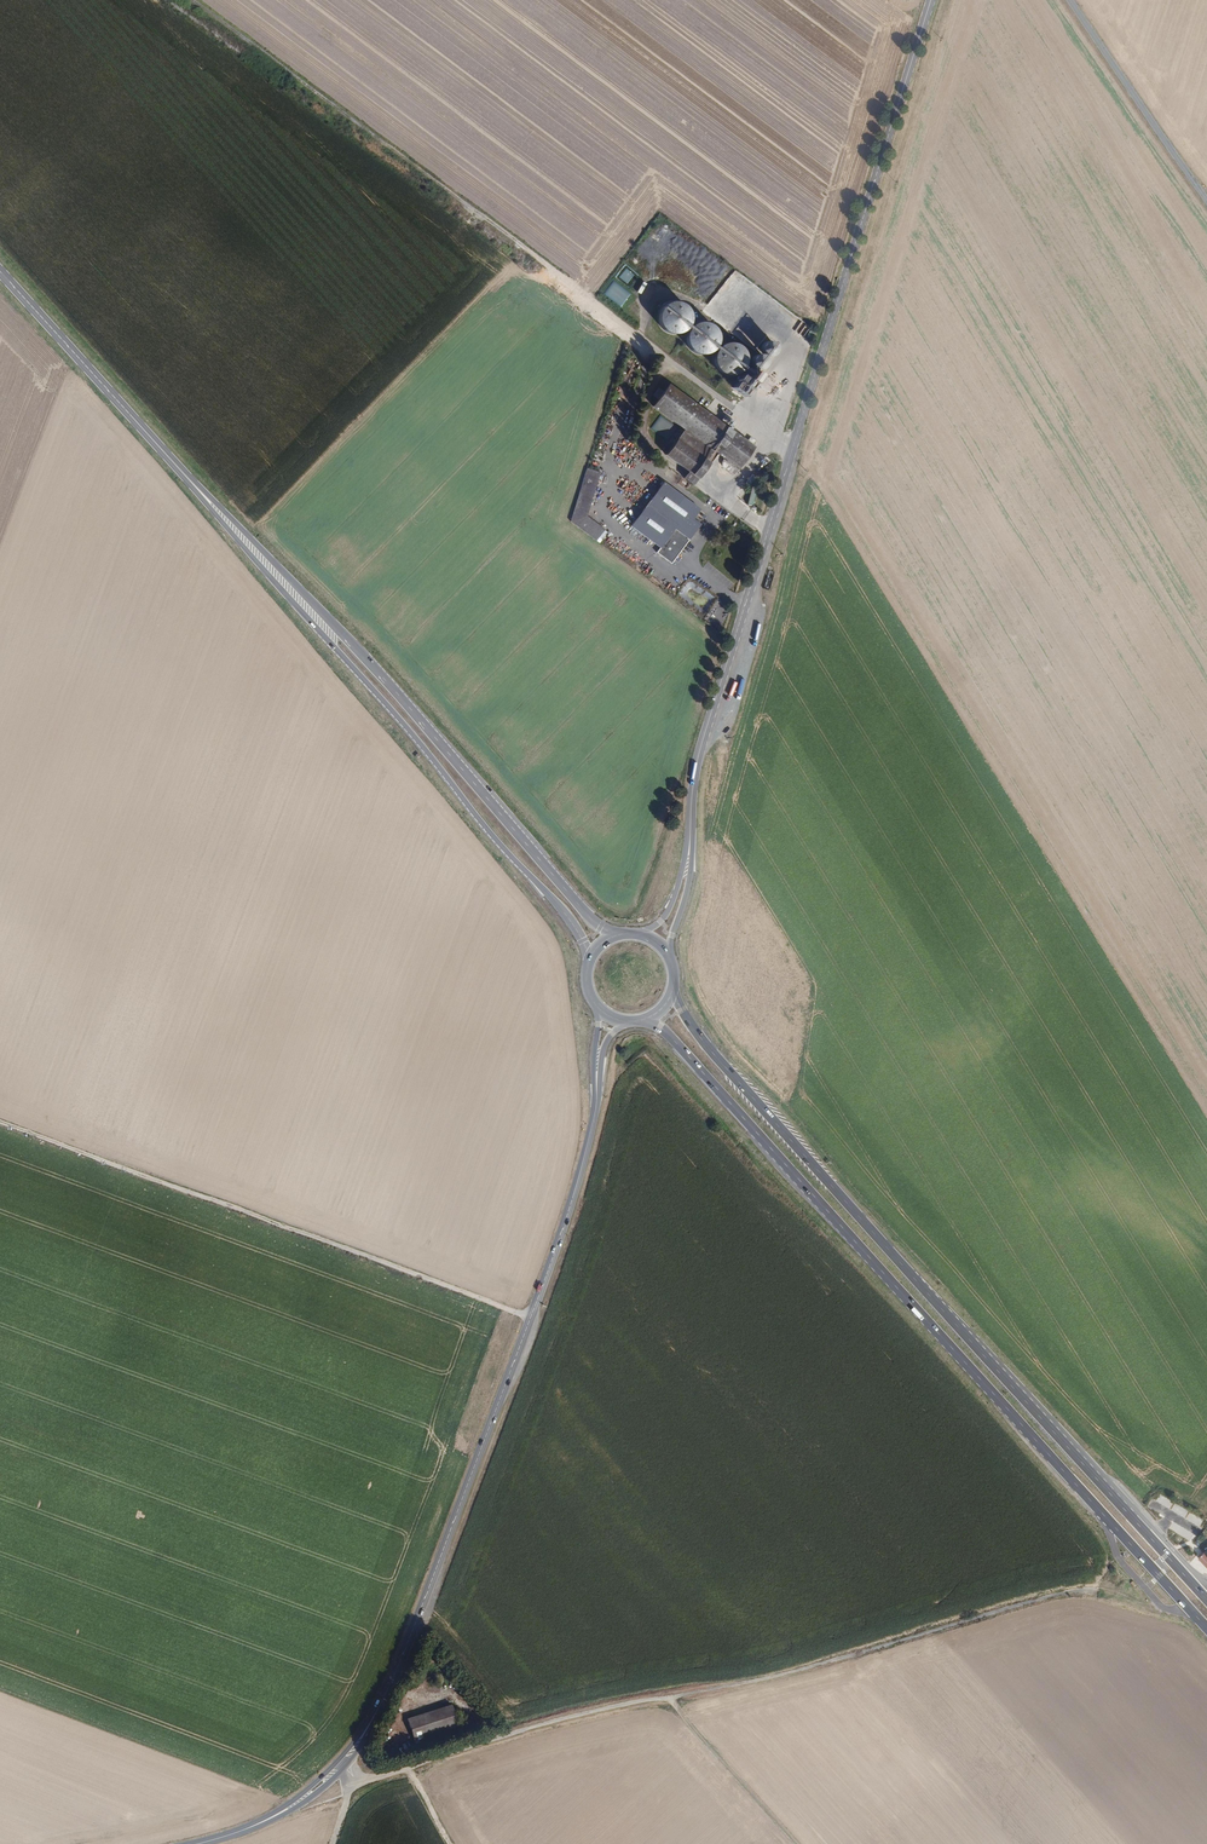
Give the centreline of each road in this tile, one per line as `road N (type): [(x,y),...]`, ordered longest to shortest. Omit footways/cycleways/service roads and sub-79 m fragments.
road 1 (secondary): [(931,0),(697,755),(691,845)]
road 2 (primary): [(638,1021),(665,1032),(1206,1629)]
road 3 (unclassified): [(357,1783),(589,1712),(777,1676),(1092,1590)]
road 4 (primary): [(1121,1504),(780,1118),(715,1056),(673,989)]
road 5 (secondary): [(381,1702),(568,1218),(598,1093)]
road 6 (primary): [(621,934),(591,919),(384,678),(205,497)]
road 7 (primary): [(205,497),(569,918),(589,961)]
road 8 (track): [(0,1121),(531,1317)]
road 9 (primary): [(205,497),(0,271)]
road 10 (unclassified): [(1069,0),(1206,196)]
road 11 (track): [(672,1697),(796,1843)]
road 12 (primary): [(1206,1599),(1121,1504)]

